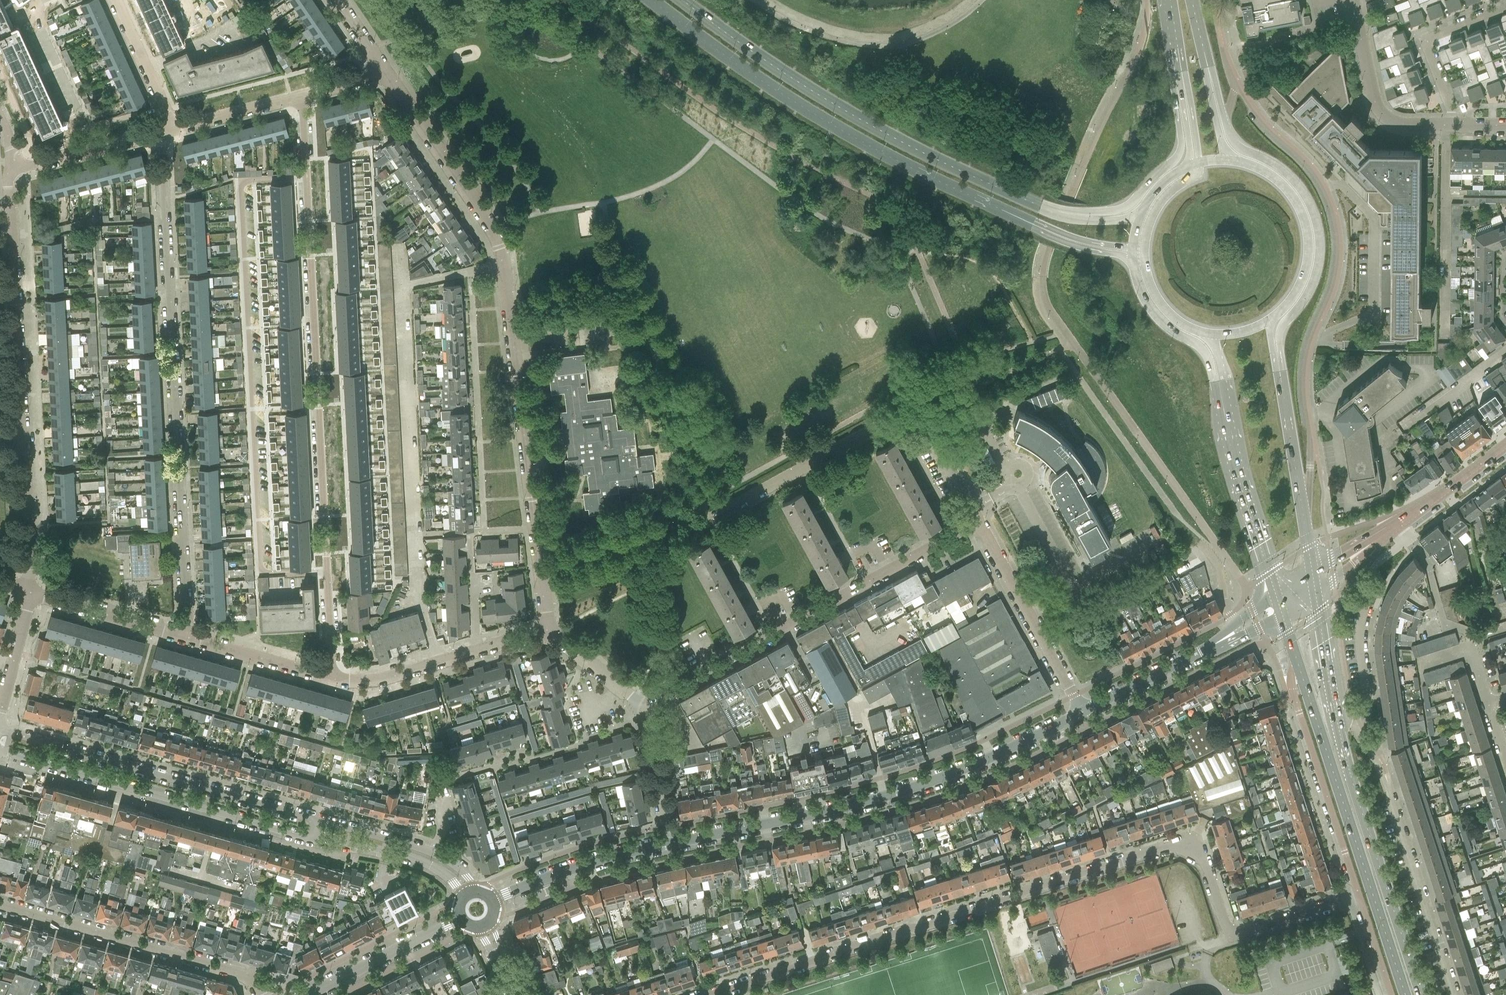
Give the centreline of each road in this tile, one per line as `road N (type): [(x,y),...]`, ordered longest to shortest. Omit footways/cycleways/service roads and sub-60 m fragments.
road 1 (tertiary): [(492,901),(613,857),(887,797),(1082,713)]
road 2 (residential): [(301,99),(332,678)]
road 3 (residential): [(704,994),(1192,845)]
road 4 (residential): [(189,636),(161,133)]
road 5 (residential): [(536,530),(498,243),(383,74)]
road 6 (residential): [(1304,524),(1311,439),(1305,362),(1337,272),(1336,226),(1314,174),(1235,83)]
road 7 (trunk): [(1080,216),(1023,199),(894,139),(798,84),(680,0)]
road 8 (residential): [(27,593),(10,170)]
road 9 (residential): [(644,707),(978,522)]
road 10 (residential): [(709,520),(917,411),(978,522)]
road 11 (primary): [(1295,653),(1404,994)]
road 12 (tertiary): [(318,821),(0,730)]
road 13 (tertiary): [(0,751),(314,841)]
road 14 (trunk): [(650,0),(788,99),(904,165)]
road 15 (primary): [(1280,372),(1280,329),(1316,270),(1317,226),(1293,180),(1237,146),(1224,123)]
road 16 (primary): [(1420,994),(1335,713)]
road 17 (residential): [(261,994),(243,976),(0,908)]
road 18 (residential): [(1455,994),(1387,785),(1358,736)]
road 19 (residential): [(644,707),(562,748),(450,779),(441,827)]
road 20 (residential): [(1295,653),(1289,686),(1358,897)]
road 21 (residential): [(1192,845),(1227,925),(1240,935),(1358,897)]
road 22 (primary): [(1219,384),(1238,478),(1275,594)]
road 23 (residential): [(978,522),(1082,713)]
road 24 (primary): [(1269,322),(1303,280),(1304,218),(1276,179),(1229,161)]
road 25 (residential): [(1456,126),(1402,125),(1381,113),(1354,0)]
road 26 (residential): [(1456,126),(1424,41),(1505,8)]
road 27 (tertiary): [(1363,549),(1505,446)]
road 28 (residential): [(307,994),(460,918)]
road 29 (residential): [(27,593),(189,636)]
road 30 (tertiary): [(314,841),(423,862),(463,898)]
road 31 (primary): [(1181,92),(1175,159),(1132,202),(1102,212)]
road 32 (primary): [(1133,259),(1150,309),(1200,347),(1219,384)]
road 33 (tertiary): [(1082,713),(1221,641)]
road 34 (residential): [(10,170),(161,133)]
road 35 (primary): [(1304,524),(1280,372)]
road 36 (residential): [(189,636),(332,678)]
road 37 (residential): [(332,678),(369,681),(477,652)]
road 38 (residential): [(115,0),(172,130)]
road 39 (primary): [(904,165),(1030,223)]
road 40 (residential): [(172,130),(301,99)]
road 41 (residential): [(1358,736),(1367,701),(1366,610)]
road 42 (residential): [(0,713),(27,593)]
road 43 (residential): [(644,707),(549,630)]

